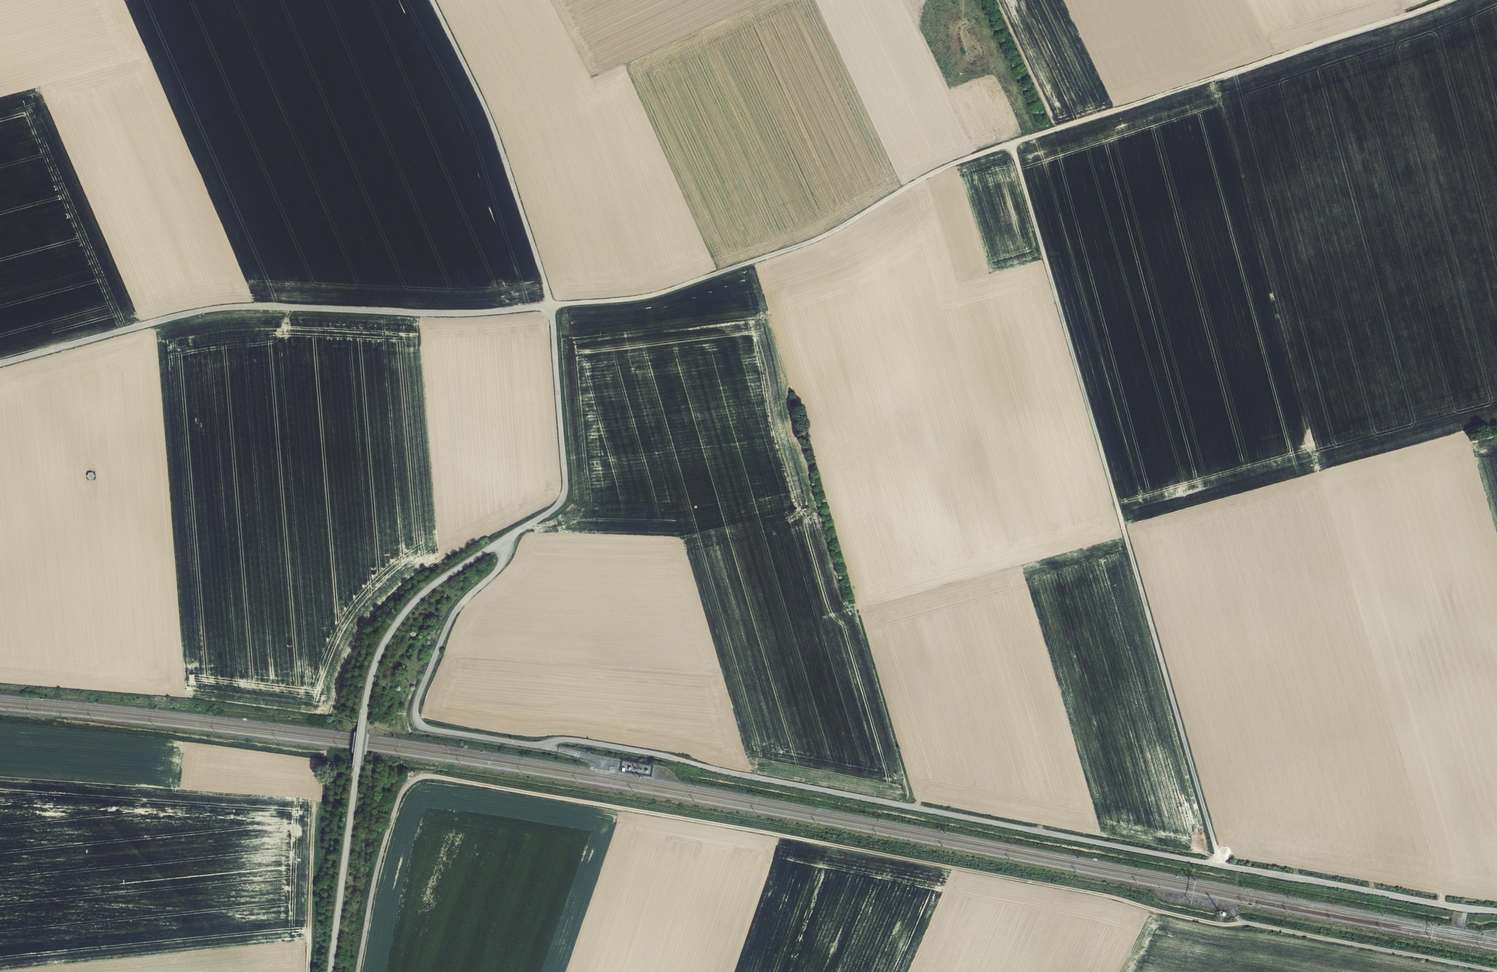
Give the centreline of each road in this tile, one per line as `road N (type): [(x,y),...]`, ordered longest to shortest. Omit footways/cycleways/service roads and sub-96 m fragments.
road 1 (unclassified): [(502,542),(503,562),(453,615),(422,686),(416,715),(428,728),(659,754),(1220,865),(1496,911)]
road 2 (track): [(359,971),(397,801),(426,776),(1496,971)]
road 3 (track): [(0,364),(216,309),(482,313),(644,299),(820,239),(920,179),(1012,143)]
road 4 (track): [(1220,865),(1012,143)]
road 5 (track): [(528,525),(559,505),(566,490),(551,305),(491,123),(431,0)]
road 6 (unclassified): [(330,971),(366,705),(384,645),(425,593),(502,542)]
road 7 (track): [(1012,143),(1245,68)]
road 8 (track): [(1448,0),(1245,68)]

